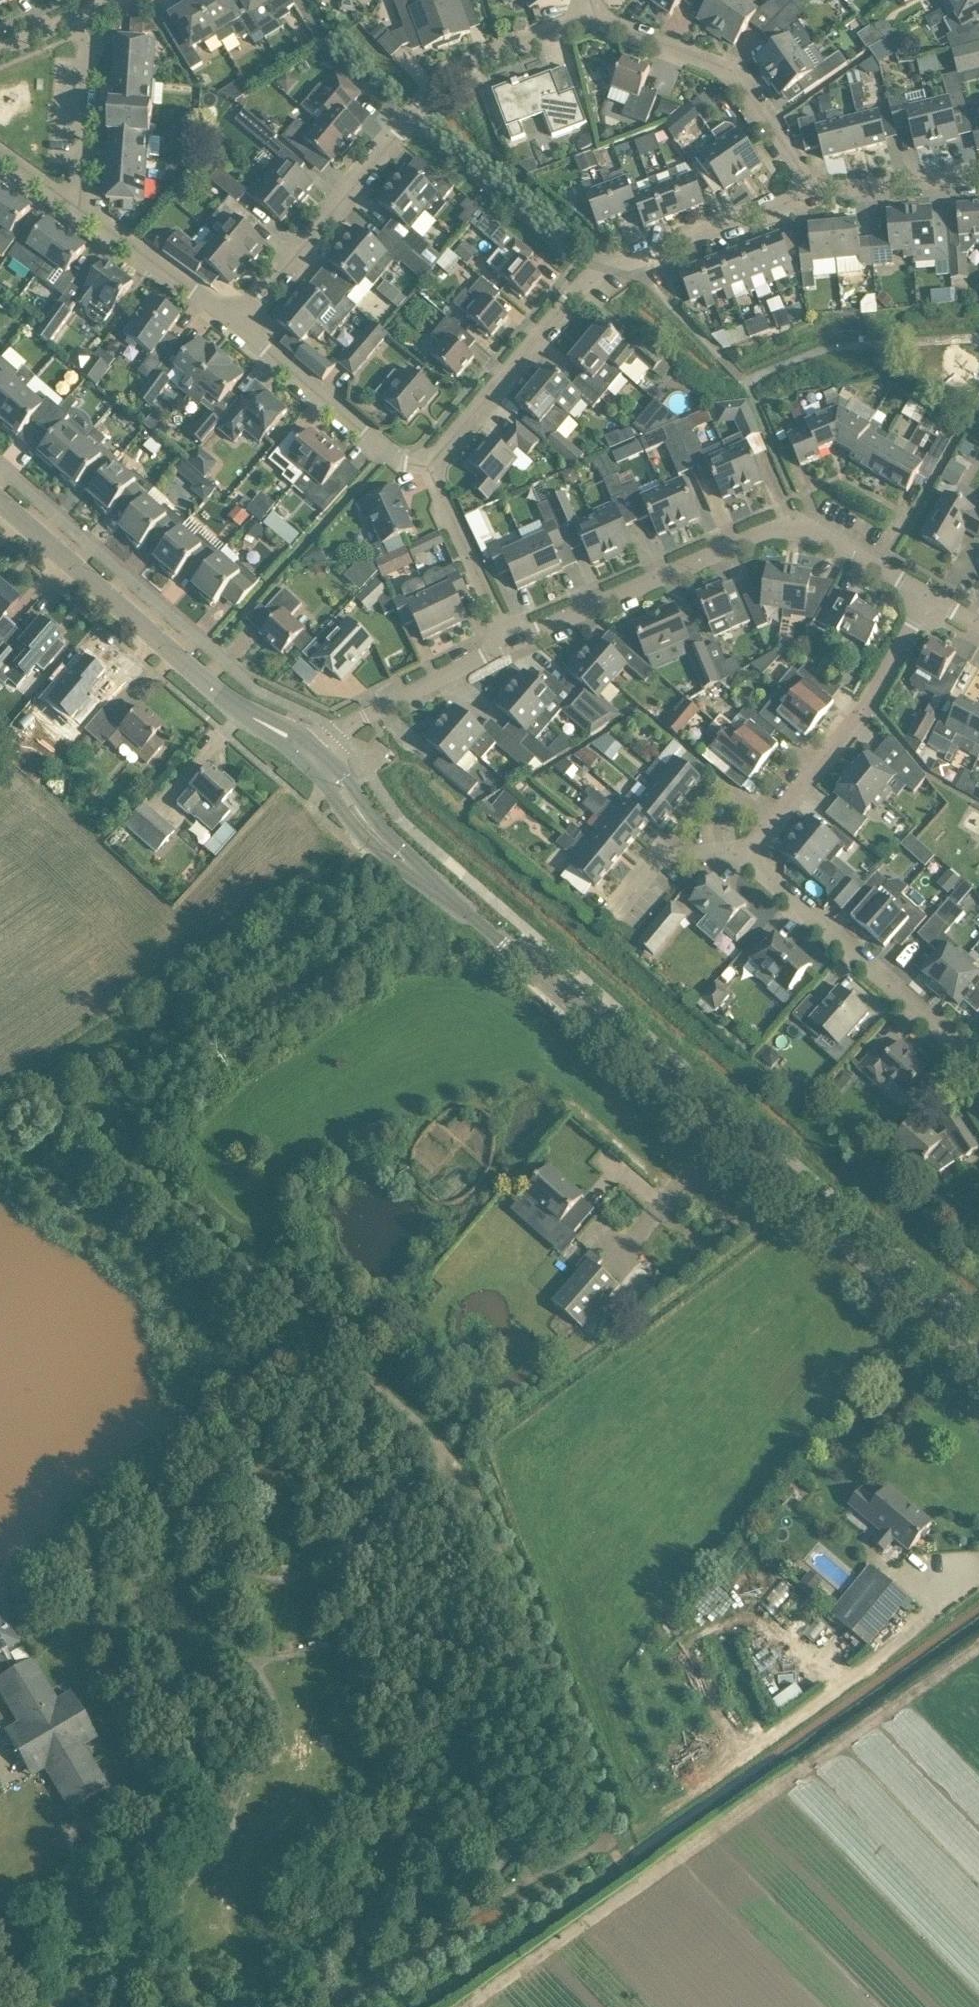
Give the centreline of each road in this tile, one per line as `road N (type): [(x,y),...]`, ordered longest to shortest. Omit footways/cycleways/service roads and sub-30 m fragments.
road 1 (tertiary): [(978,1358),(399,855),(320,761)]
road 2 (residential): [(430,473),(572,291),(625,262),(813,191)]
road 3 (residential): [(238,326),(466,69),(597,20)]
road 4 (residential): [(513,638),(789,523),(926,594)]
road 5 (tertiary): [(320,761),(245,714),(0,501)]
road 6 (residential): [(926,594),(870,701),(759,854)]
road 7 (track): [(860,1679),(605,1850)]
road 8 (residential): [(759,854),(955,1037),(978,1040)]
road 9 (residential): [(813,191),(730,69),(597,20)]
road 10 (residential): [(430,473),(384,454),(238,326)]
road 11 (residential): [(320,761),(339,739),(513,638)]
road 12 (residential): [(238,326),(80,206)]
road 13 (residential): [(91,11),(80,206)]
road 14 (residential): [(513,638),(430,473)]
road 15 (residential): [(813,191),(978,181)]
road 16 (residential): [(759,854),(670,860),(632,908)]

